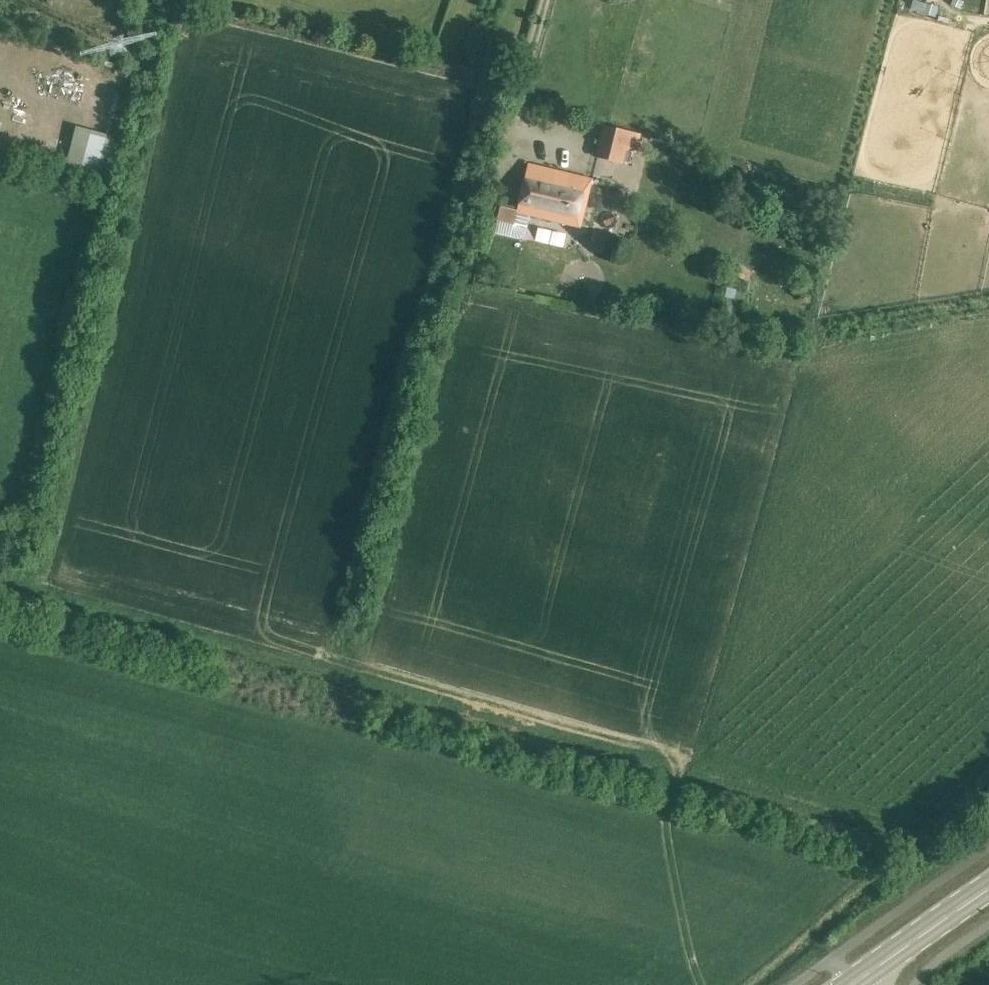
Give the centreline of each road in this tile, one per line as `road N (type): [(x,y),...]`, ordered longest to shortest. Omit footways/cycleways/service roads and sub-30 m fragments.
road 1 (tertiary): [(860,983),(988,893)]

